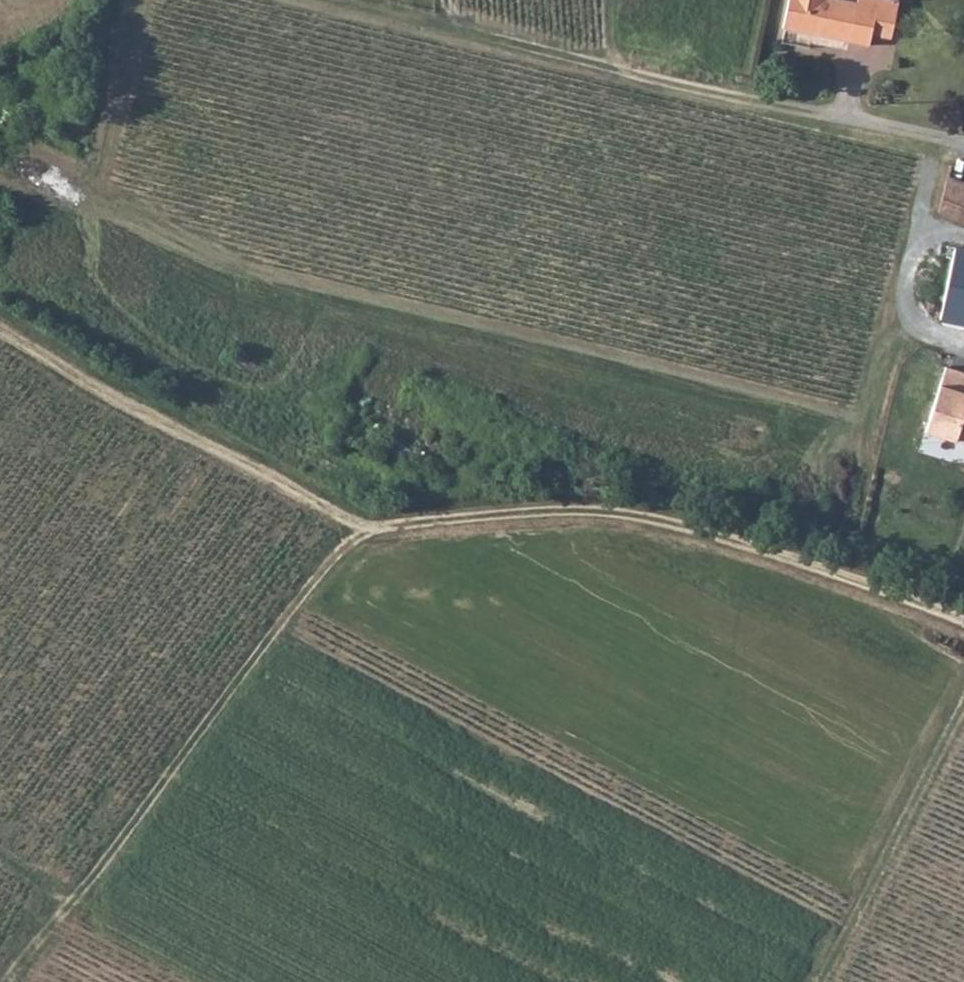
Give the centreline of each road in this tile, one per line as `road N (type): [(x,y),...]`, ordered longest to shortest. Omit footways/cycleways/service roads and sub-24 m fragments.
road 1 (track): [(963,625),(716,539),(616,516),(503,516),(375,532),(0,337)]
road 2 (track): [(0,857),(72,903),(330,558)]
road 3 (track): [(841,122),(436,31)]
road 4 (track): [(934,143),(840,490)]
road 5 (track): [(823,981),(963,694)]
road 6 (track): [(131,0),(94,188)]
road 7 (track): [(301,0),(436,31)]

